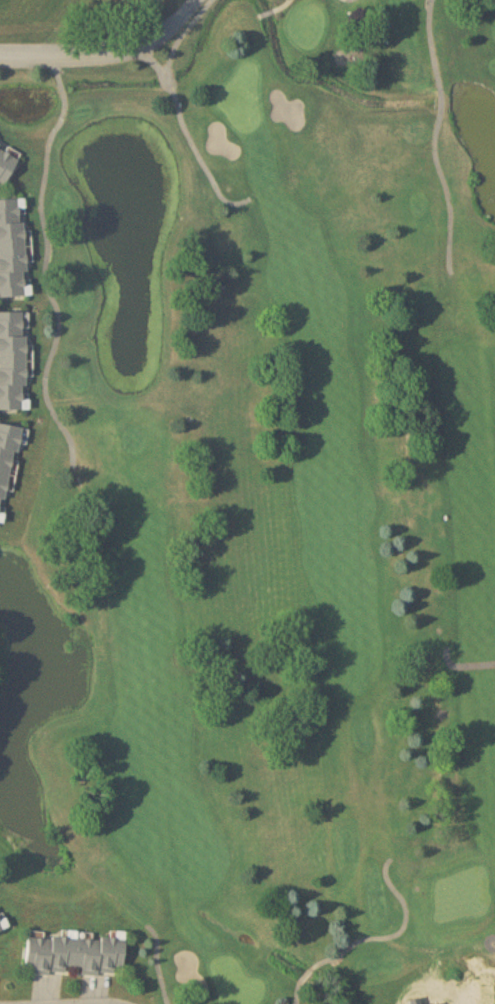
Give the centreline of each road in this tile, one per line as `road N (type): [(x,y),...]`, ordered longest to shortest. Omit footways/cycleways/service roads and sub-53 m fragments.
road 1 (residential): [(0,54),(128,46),(172,25),(197,0)]

